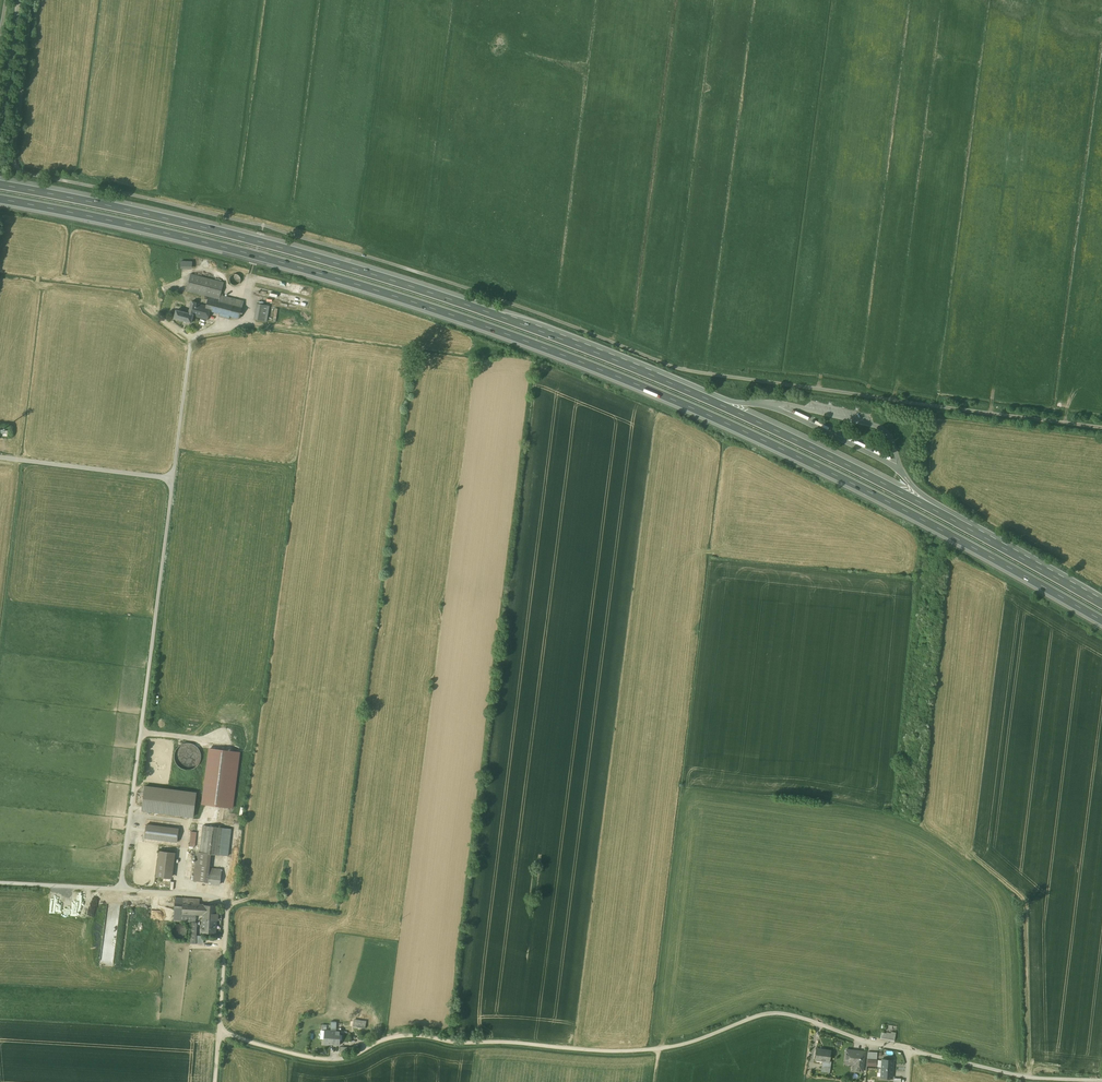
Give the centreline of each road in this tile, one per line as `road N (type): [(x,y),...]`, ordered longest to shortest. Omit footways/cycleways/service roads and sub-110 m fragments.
road 1 (unclassified): [(31,0),(19,170),(313,239),(502,298),(677,366),(1101,425)]
road 2 (motorway): [(0,197),(255,254),(569,355),(875,492),(1101,619)]
road 3 (unclassified): [(220,1029),(338,1058),(410,1033),(660,1047),(786,1012),(1027,1075),(1101,1078)]
road 4 (motorway): [(650,373),(345,263),(0,183)]
road 5 (unclassified): [(0,457),(174,476),(122,888)]
road 6 (motorway): [(961,523),(650,373)]
road 7 (unclassified): [(122,888),(224,901),(220,1029)]
road 8 (motorway): [(1101,603),(961,523)]
road 9 (unclassified): [(18,0),(0,123)]
road 10 (unclassified): [(0,881),(122,888)]

